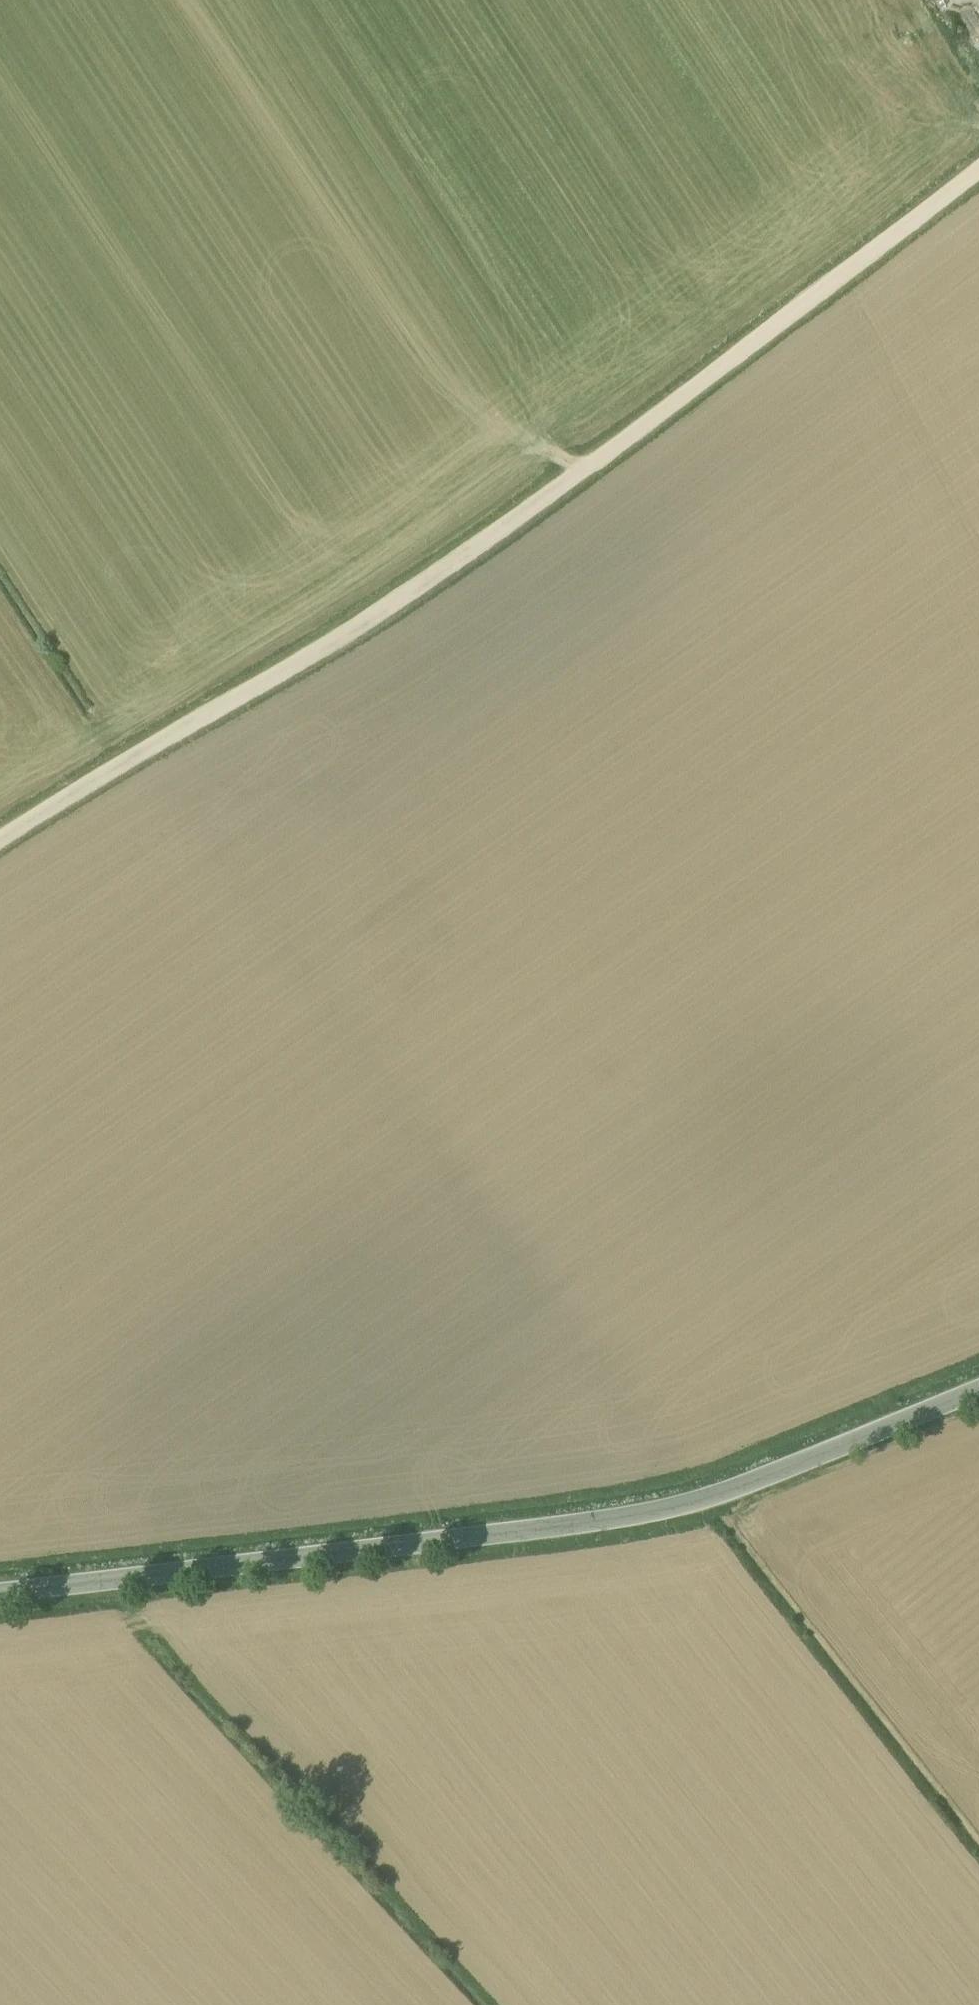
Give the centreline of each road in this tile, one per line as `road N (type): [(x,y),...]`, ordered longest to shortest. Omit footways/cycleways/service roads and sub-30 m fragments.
road 1 (track): [(0,836),(302,664),(496,537),(978,169)]
road 2 (tertiary): [(978,1391),(753,1484),(652,1509),(0,1590)]

